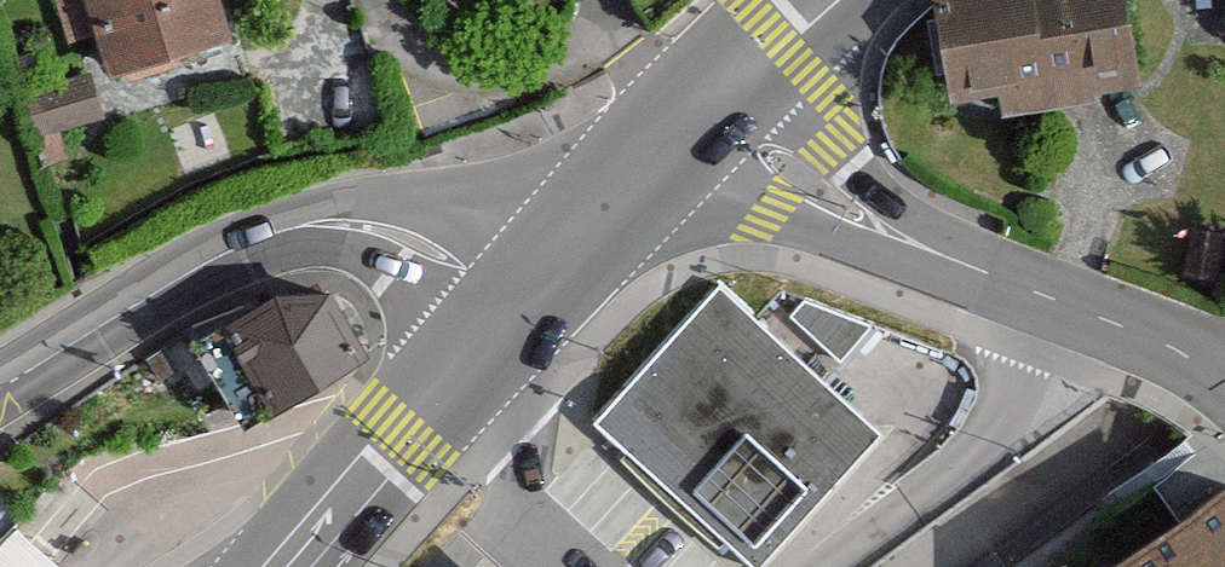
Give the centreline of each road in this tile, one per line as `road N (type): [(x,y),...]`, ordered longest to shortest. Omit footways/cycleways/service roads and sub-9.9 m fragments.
road 1 (tertiary): [(701,106),(803,184),(900,239),(1224,378)]
road 2 (tertiary): [(0,386),(252,239),(340,223),(395,232),(515,302)]
road 3 (primary): [(279,566),(515,302)]
road 4 (primary): [(515,302),(701,106)]
road 5 (primary): [(701,106),(818,0)]

